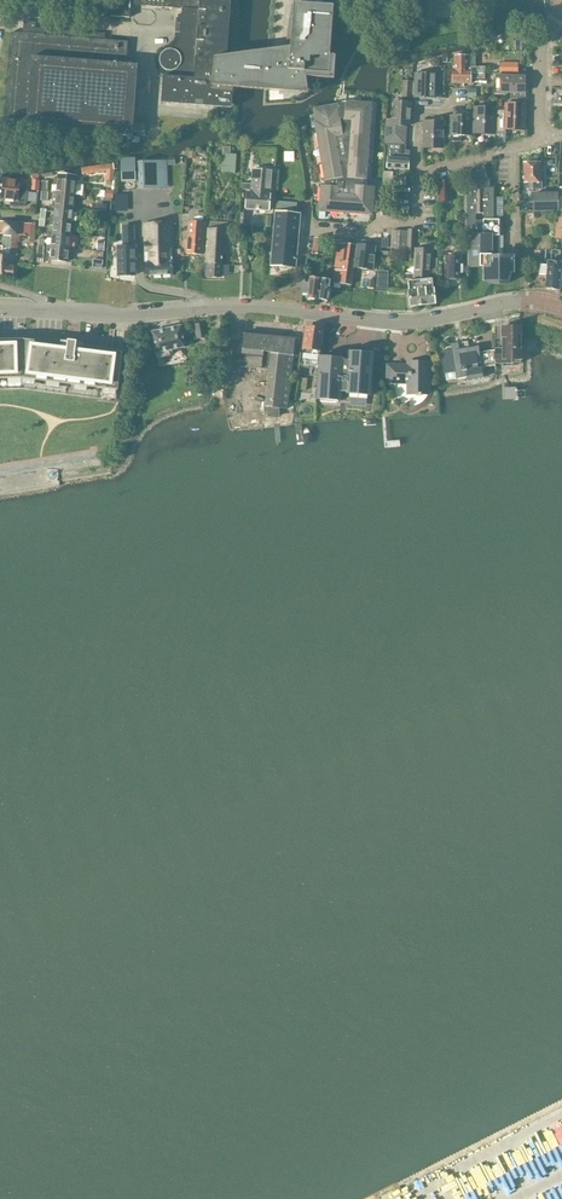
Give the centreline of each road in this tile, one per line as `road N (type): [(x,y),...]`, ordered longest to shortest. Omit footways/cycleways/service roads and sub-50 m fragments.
road 1 (tertiary): [(561,306),(515,303),(386,323),(234,308),(128,315),(0,310)]
road 2 (residential): [(307,230),(409,223),(417,219),(418,175)]
road 3 (residential): [(537,140),(539,68),(561,0)]
road 4 (residential): [(418,175),(537,140)]

